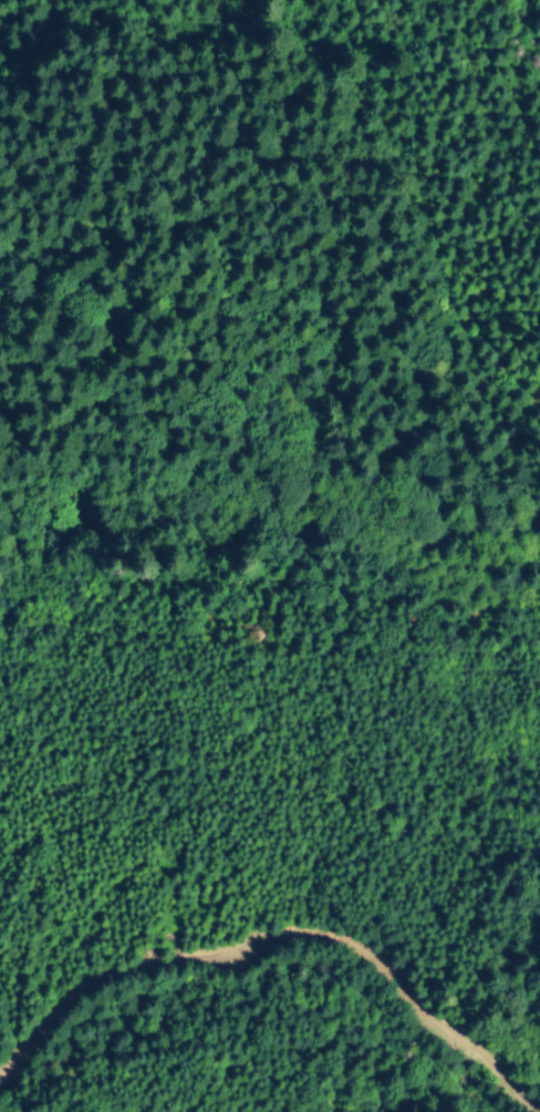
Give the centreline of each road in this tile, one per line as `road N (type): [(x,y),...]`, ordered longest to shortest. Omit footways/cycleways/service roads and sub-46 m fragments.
road 1 (track): [(0,1074),(22,1062),(51,1003),(162,959),(323,936),(362,945),(438,1031),(539,1108)]

